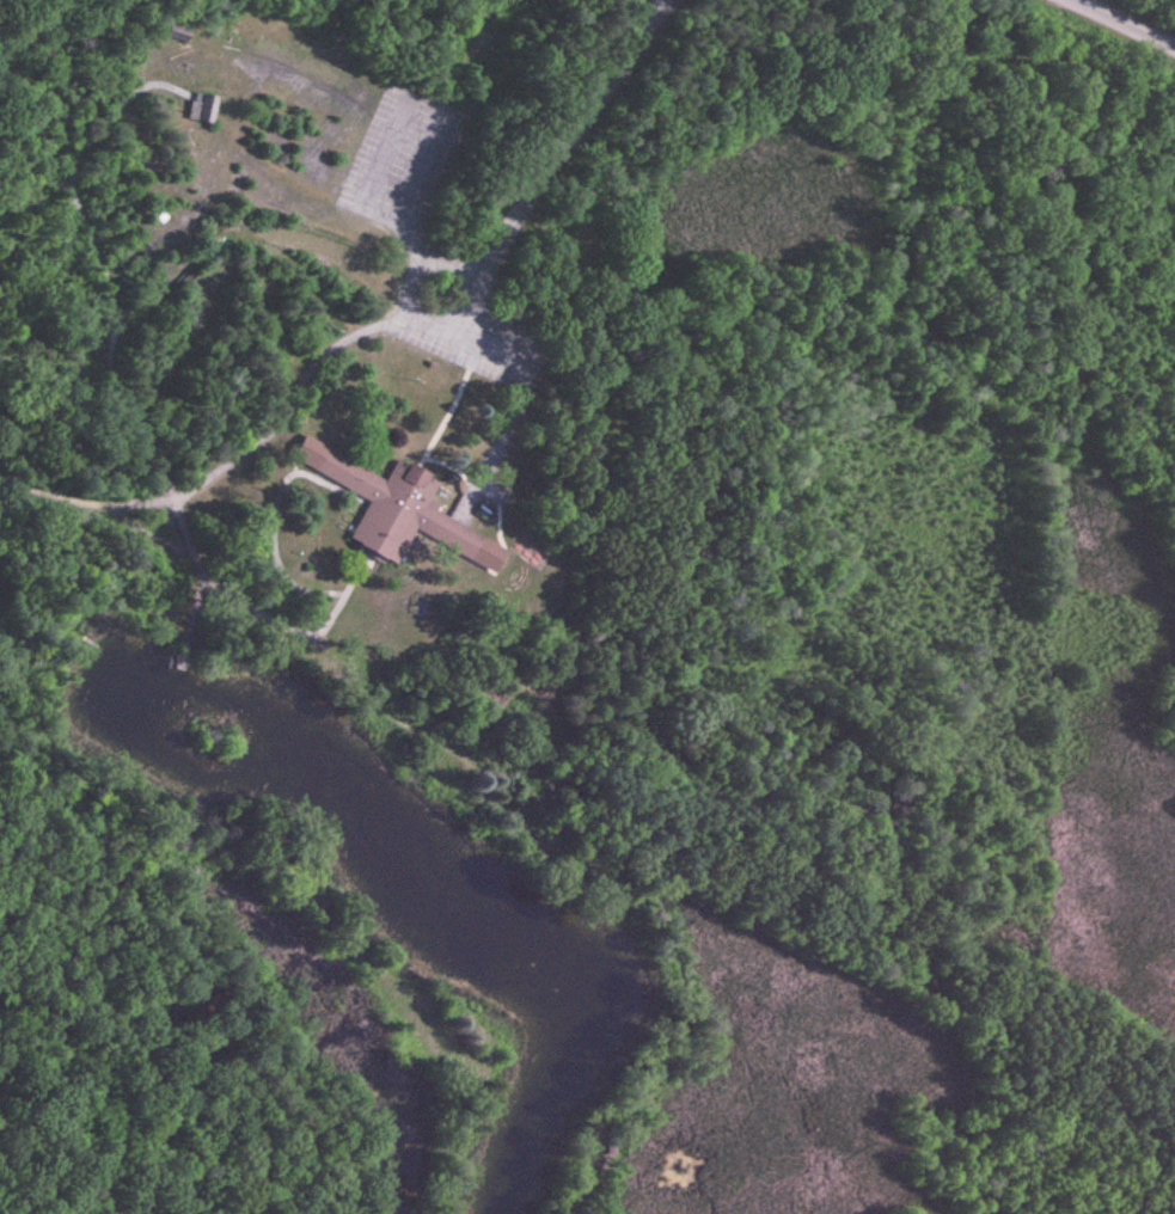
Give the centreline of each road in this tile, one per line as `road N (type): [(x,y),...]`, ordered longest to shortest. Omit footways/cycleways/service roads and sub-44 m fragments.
road 1 (track): [(344,1213),(0,712)]

